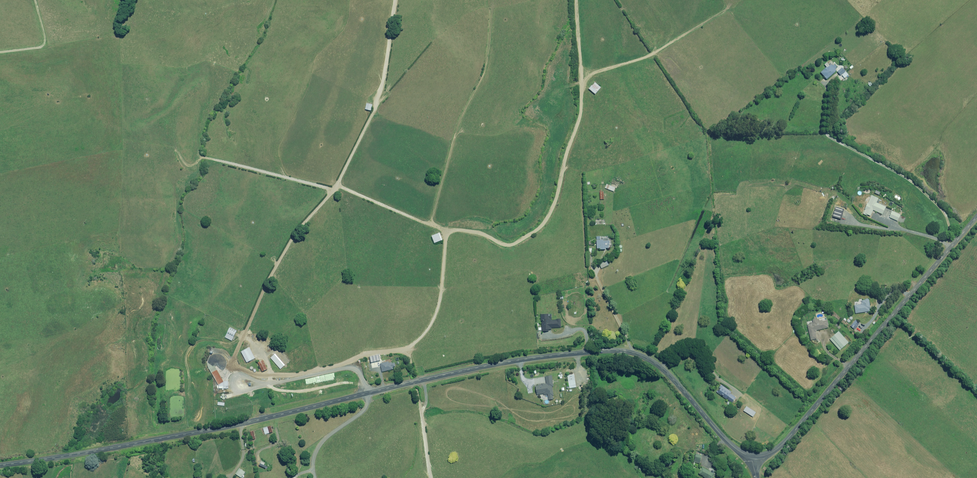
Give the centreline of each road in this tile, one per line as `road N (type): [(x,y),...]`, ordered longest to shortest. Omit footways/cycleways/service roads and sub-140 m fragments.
road 1 (unclassified): [(0,467),(133,448),(477,367),(617,351),(662,369),(751,456)]
road 2 (track): [(392,0),(379,90),(335,169),(267,263),(231,365),(251,385),(358,370),(367,394)]
road 3 (unclassified): [(751,456),(777,450),(976,217)]
road 4 (track): [(347,369),(356,358),(408,355),(432,477)]

